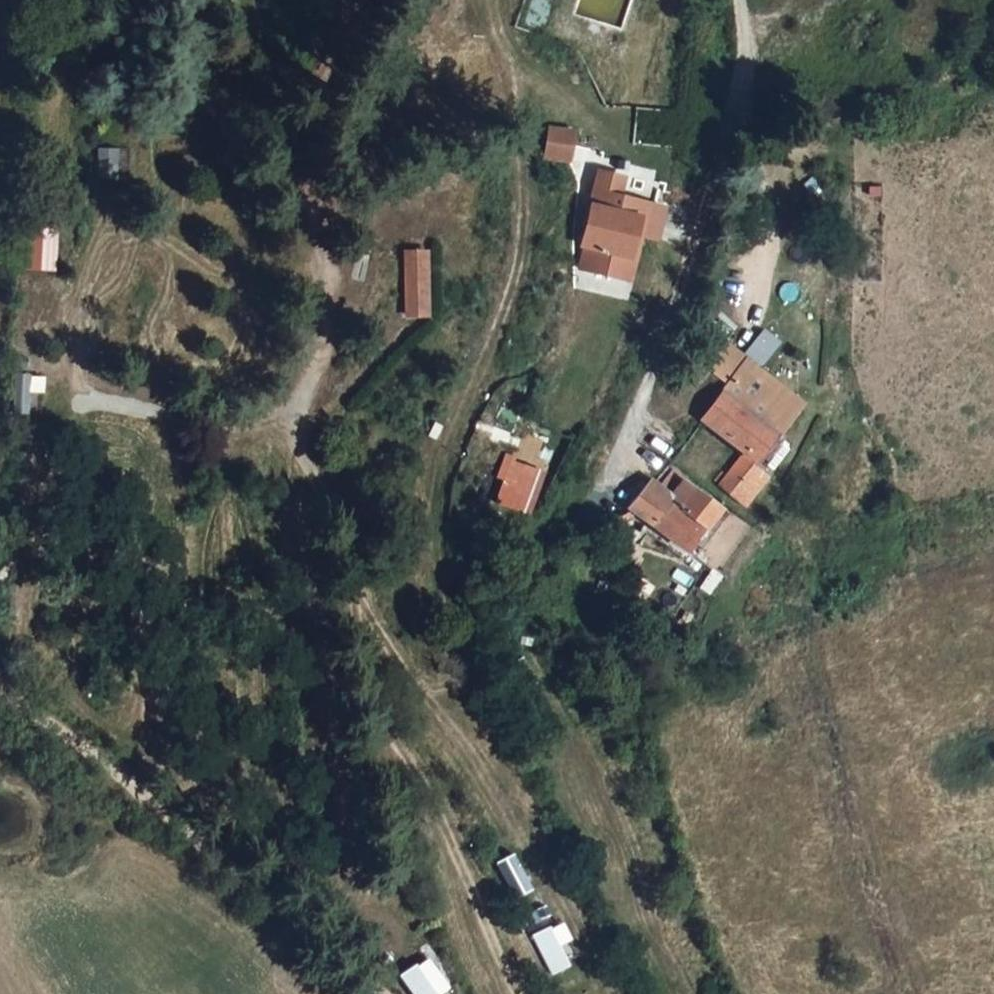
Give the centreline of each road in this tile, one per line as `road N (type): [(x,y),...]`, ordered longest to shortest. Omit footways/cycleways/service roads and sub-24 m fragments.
road 1 (track): [(354,583),(427,696),(450,698),(462,675),(439,548),(444,486),(505,321),(520,254),(519,106),(498,0)]
road 2 (track): [(293,417),(354,583),(387,726),(440,803),(517,993)]
road 3 (track): [(120,0),(101,207),(82,294),(82,373),(108,408),(210,421),(293,417)]
road 4 (track): [(293,417),(284,517),(358,934)]
road 5 (track): [(0,685),(279,913),(366,993)]
road 6 (unclassified): [(622,442),(702,223),(738,0)]
road 7 (track): [(675,993),(582,759)]
road 8 (track): [(299,165),(266,102),(260,0)]

